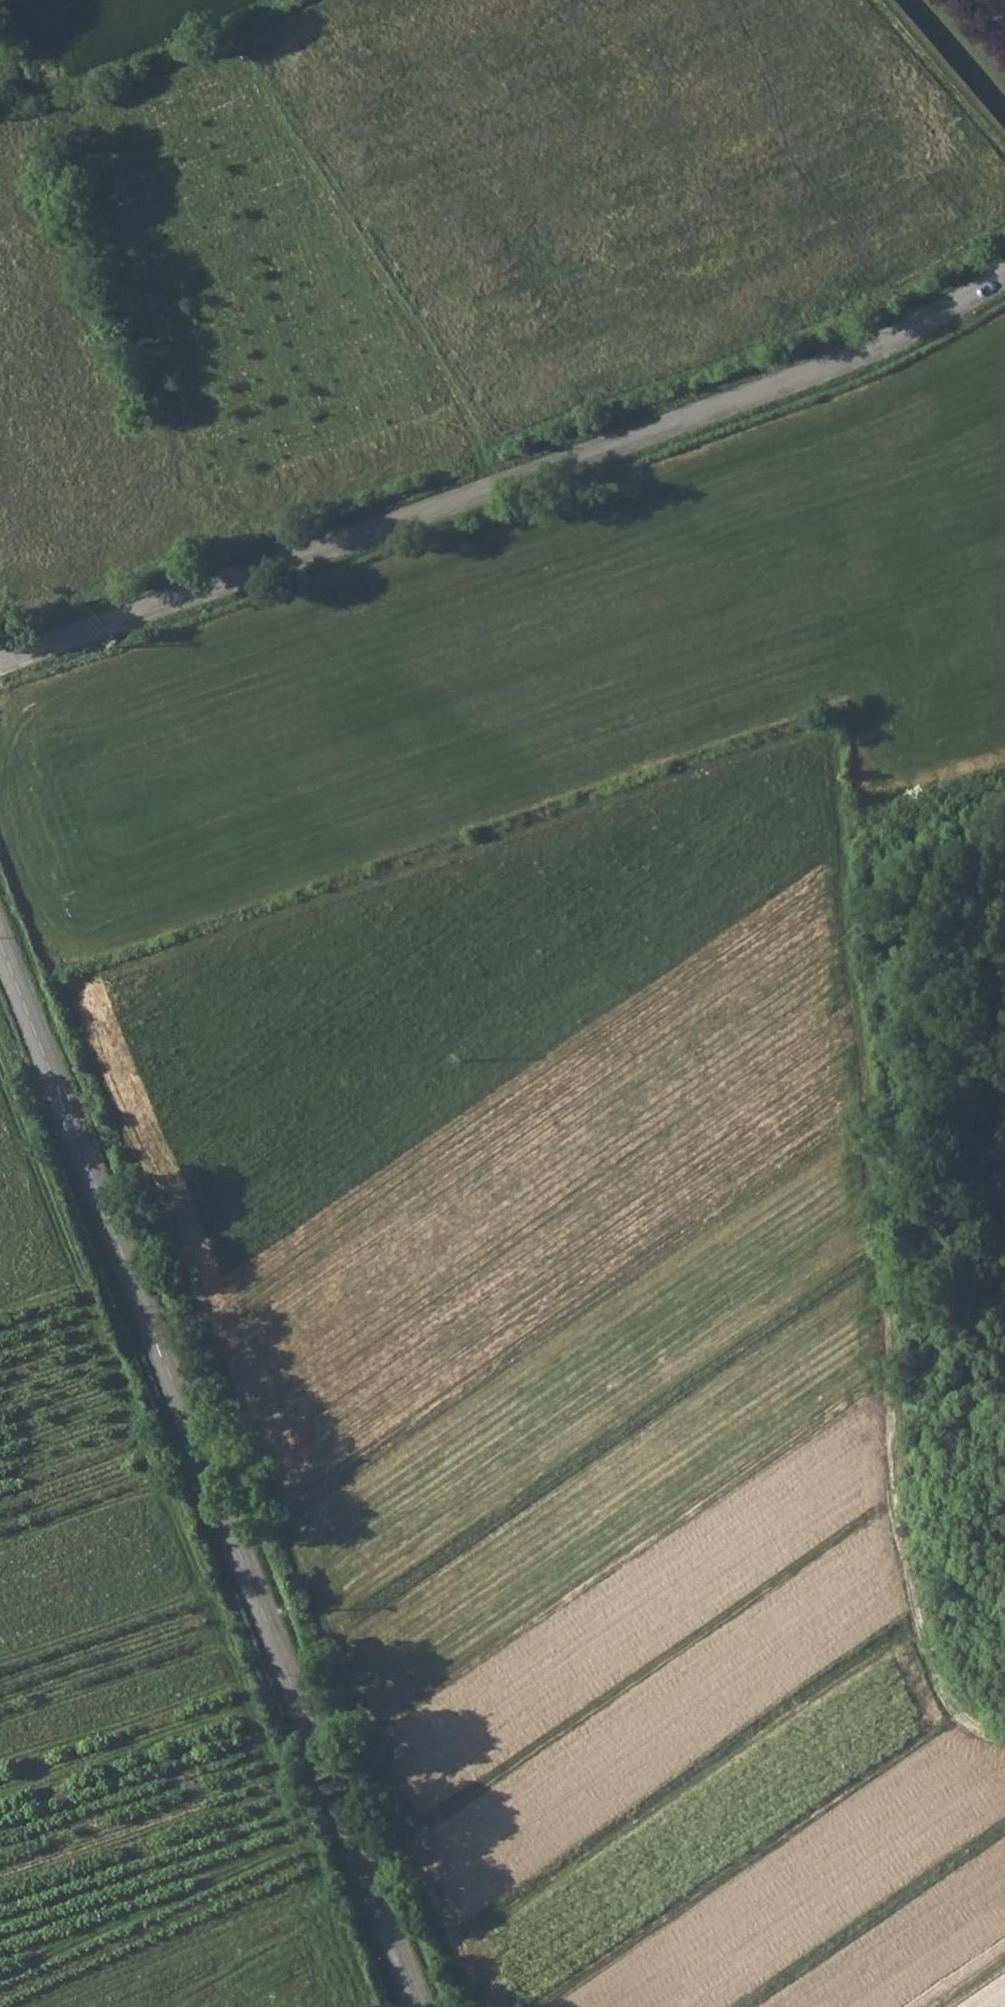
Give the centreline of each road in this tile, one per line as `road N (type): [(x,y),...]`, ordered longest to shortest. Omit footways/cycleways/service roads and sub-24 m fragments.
road 1 (tertiary): [(418,2006),(0,937)]
road 2 (unclassified): [(1004,278),(842,360),(688,421),(0,658)]

